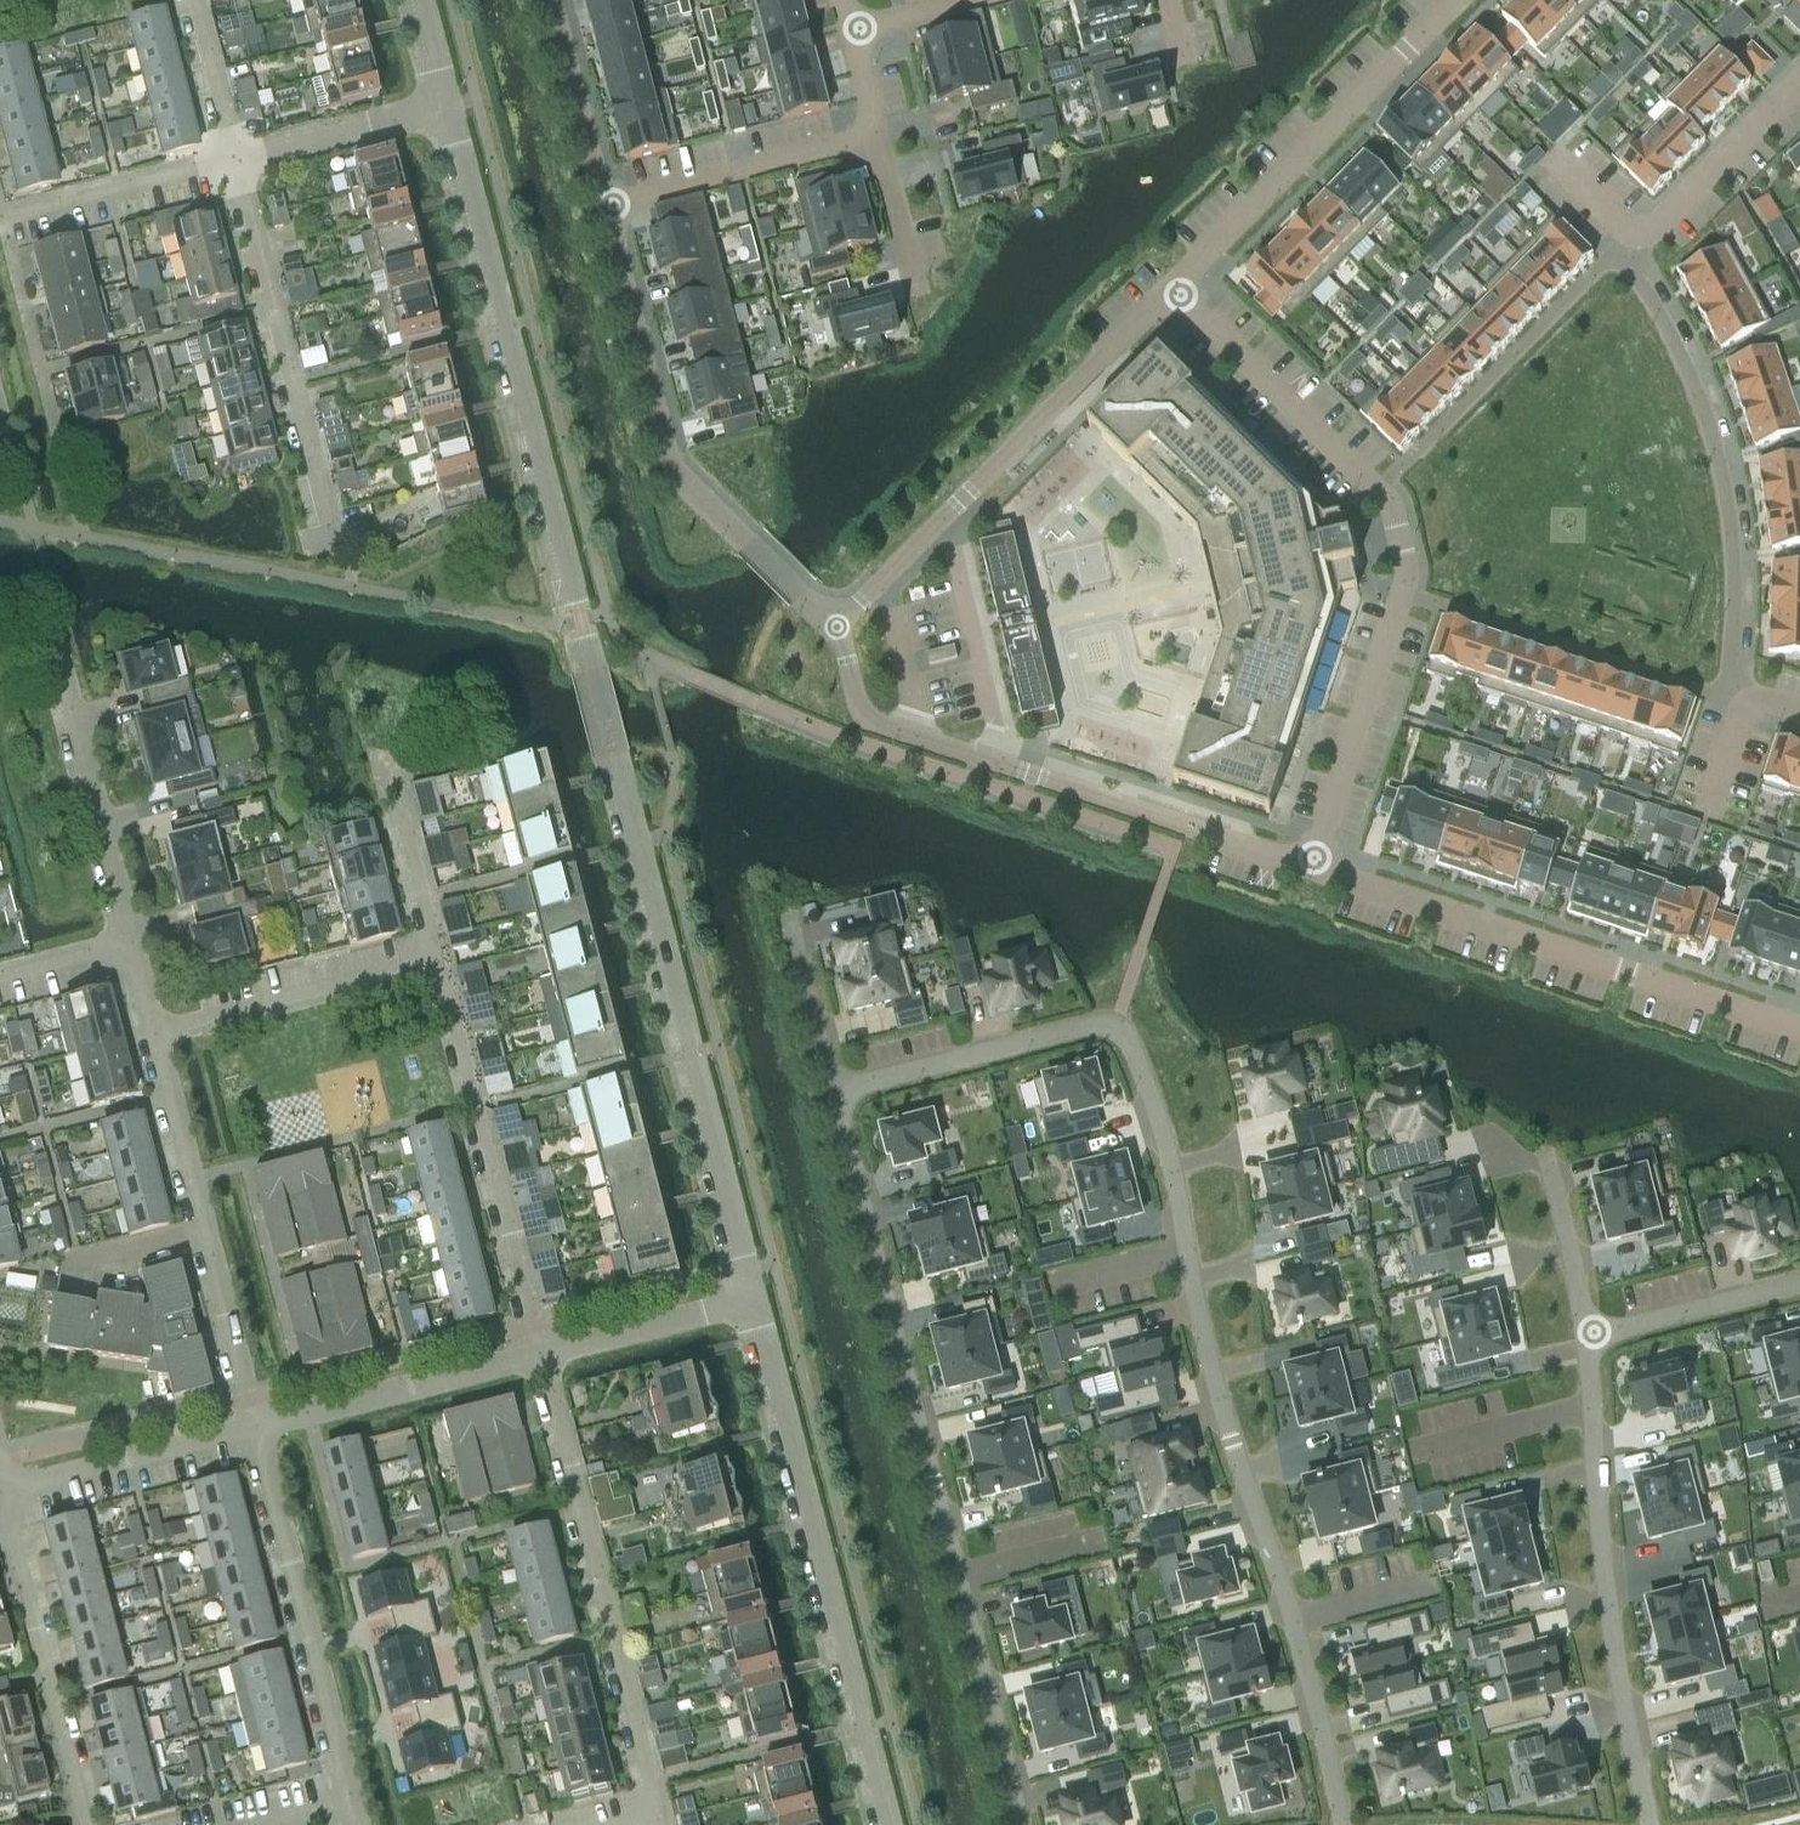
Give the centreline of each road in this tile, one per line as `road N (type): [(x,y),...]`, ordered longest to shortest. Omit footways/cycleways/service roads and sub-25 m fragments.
road 1 (residential): [(754,1304),(447,107)]
road 2 (residential): [(835,1091),(1090,1026),(1124,1034),(1159,1121),(1207,1353),(1302,1654),(1344,1824)]
road 3 (residential): [(835,1091),(1022,1824)]
road 4 (residential): [(1720,699),(1732,635),(1729,513),(1698,386),(1632,258),(1799,82)]
road 5 (residential): [(1177,290),(1383,491),(1398,537),(1406,574),(1311,863)]
road 6 (residential): [(837,628),(859,717),(1311,863)]
road 7 (residential): [(890,1824),(754,1304)]
road 8 (residential): [(1311,863),(1799,1030)]
road 9 (residential): [(1594,1332),(1602,1550),(1650,1824)]
road 10 (residential): [(613,206),(672,455),(837,628)]
road 11 (residential): [(1177,290),(837,628)]
road 12 (residential): [(664,1811),(544,1359)]
road 13 (residential): [(544,1359),(441,954)]
road 14 (residential): [(260,1429),(154,1029)]
road 15 (residential): [(1455,0),(1177,290)]
road 16 (residential): [(360,1800),(260,1429)]
road 17 (residential): [(328,524),(233,161)]
road 18 (residential): [(133,948),(55,615)]
road 19 (residential): [(95,1824),(12,1493)]
road 20 (residential): [(154,1029),(441,954)]
road 21 (residential): [(260,1429),(544,1359)]
road 22 (residential): [(875,140),(613,206)]
road 23 (residential): [(12,1493),(260,1429)]
road 24 (residential): [(0,220),(233,161)]
road 25 (residential): [(233,161),(447,107)]
road 26 (residential): [(544,1359),(754,1304)]
road 27 (residential): [(555,0),(613,206)]
road 28 (residential): [(1594,1332),(1799,1283)]
road 29 (residential): [(441,954),(394,770)]
road 30 (residential): [(1546,1159),(1594,1332)]
road 31 (residential): [(788,918),(835,1091)]
road 32 (residential): [(233,161),(192,0)]
road 33 (residential): [(875,140),(918,296)]
road 34 (residential): [(133,948),(0,982)]

